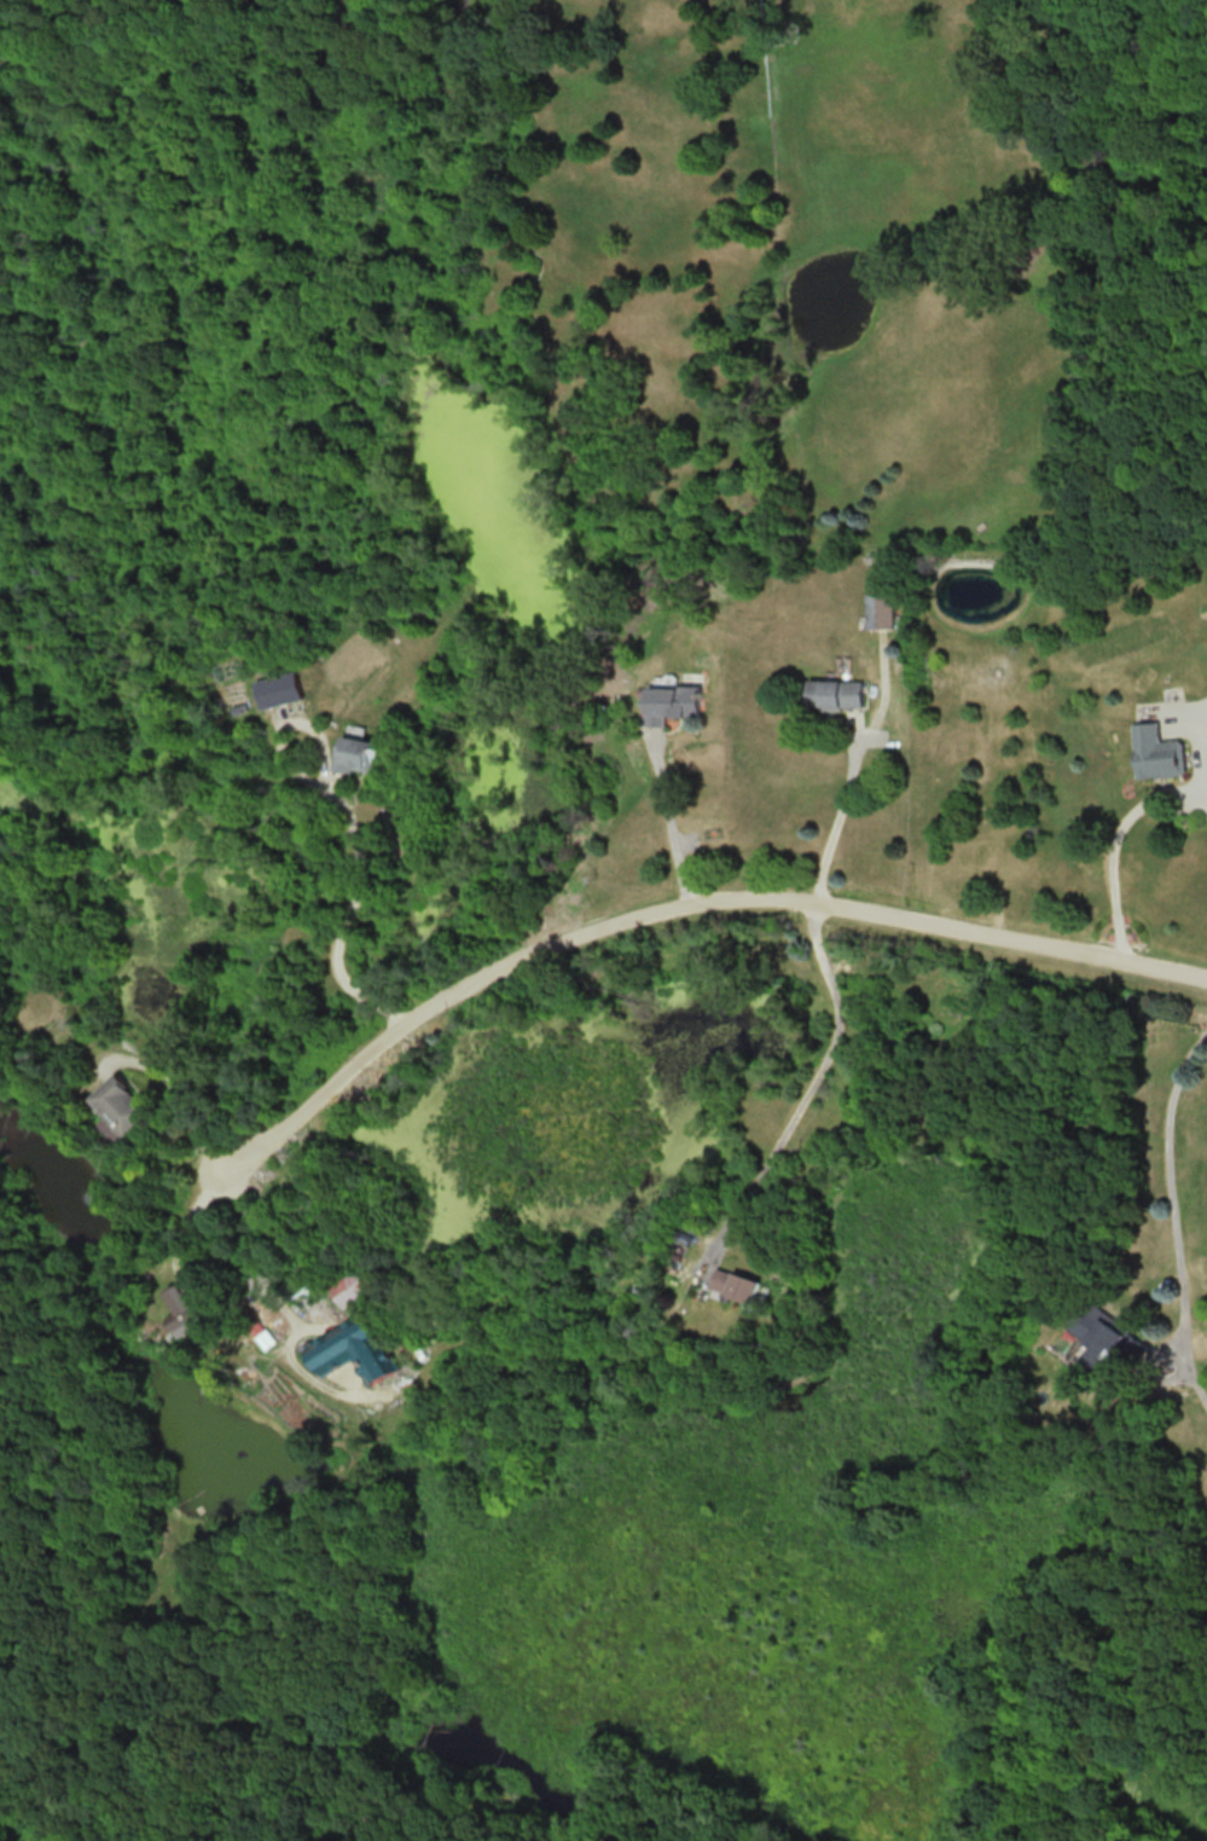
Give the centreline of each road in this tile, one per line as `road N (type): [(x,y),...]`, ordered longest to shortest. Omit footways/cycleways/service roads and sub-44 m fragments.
road 1 (residential): [(1206,981),(820,905),(753,899),(655,915),(494,972),(430,1009),(230,1171)]

